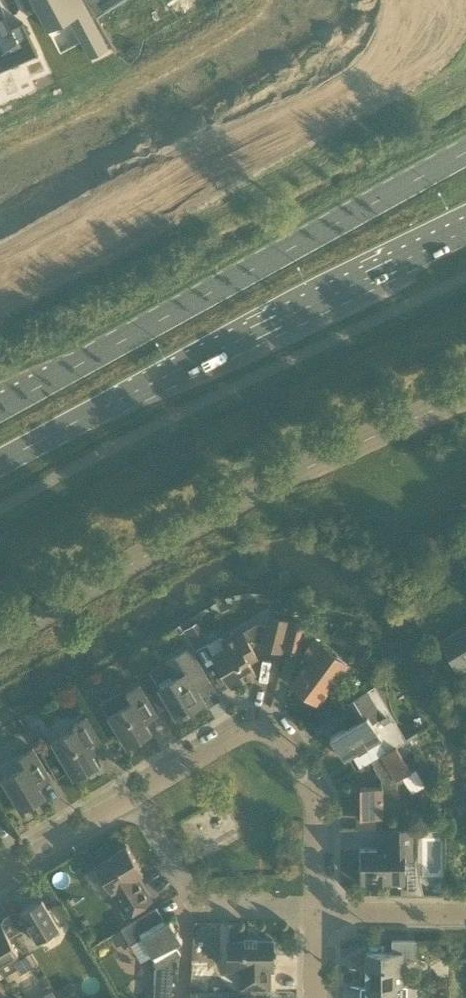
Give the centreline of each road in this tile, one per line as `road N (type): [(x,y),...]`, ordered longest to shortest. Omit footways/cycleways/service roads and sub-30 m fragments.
road 1 (primary): [(465,151),(0,410)]
road 2 (tertiary): [(465,399),(277,481),(0,641)]
road 3 (primary): [(0,465),(465,231)]
road 4 (residential): [(314,912),(316,801),(277,739),(246,730),(130,796)]
road 5 (residential): [(314,912),(203,909),(130,796)]
road 6 (residential): [(130,796),(0,876)]
road 7 (residential): [(465,913),(314,912)]

